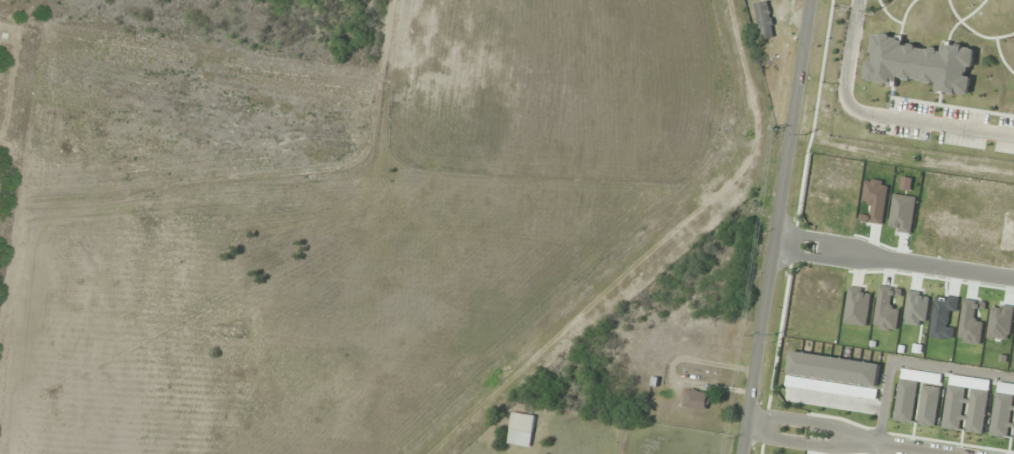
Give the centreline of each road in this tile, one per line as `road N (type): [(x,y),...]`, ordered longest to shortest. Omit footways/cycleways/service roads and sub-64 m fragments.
road 1 (tertiary): [(814,0),(743,453)]
road 2 (residential): [(776,244),(1013,282)]
road 3 (residential): [(939,453),(748,424)]

